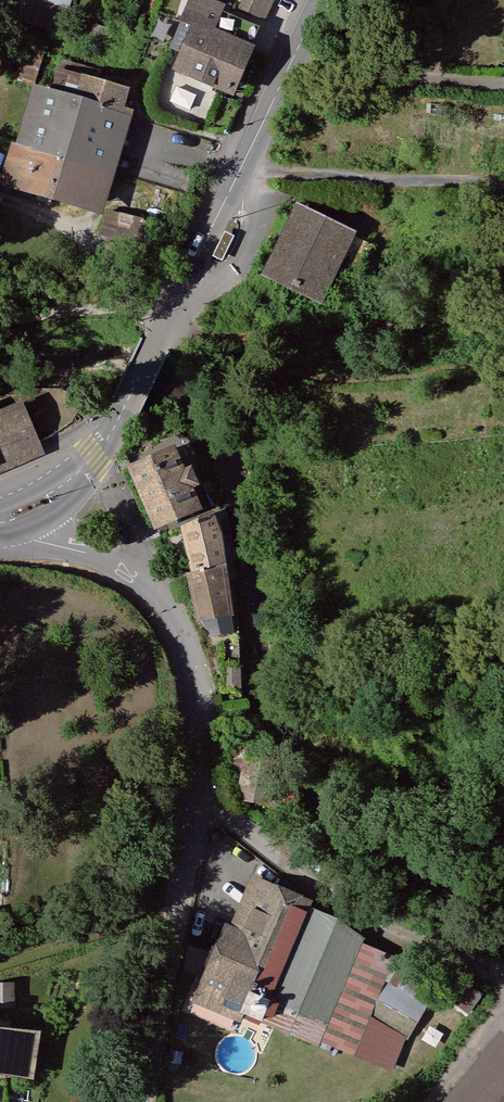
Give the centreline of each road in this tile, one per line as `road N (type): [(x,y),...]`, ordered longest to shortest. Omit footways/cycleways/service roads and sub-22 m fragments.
road 1 (residential): [(141,1101),(193,788),(193,665),(174,615),(138,578),(78,549),(0,529)]
road 2 (secondary): [(319,0),(109,438),(53,496),(0,519)]
road 3 (track): [(193,788),(379,922),(503,971)]
road 4 (track): [(167,318),(110,309),(0,323)]

